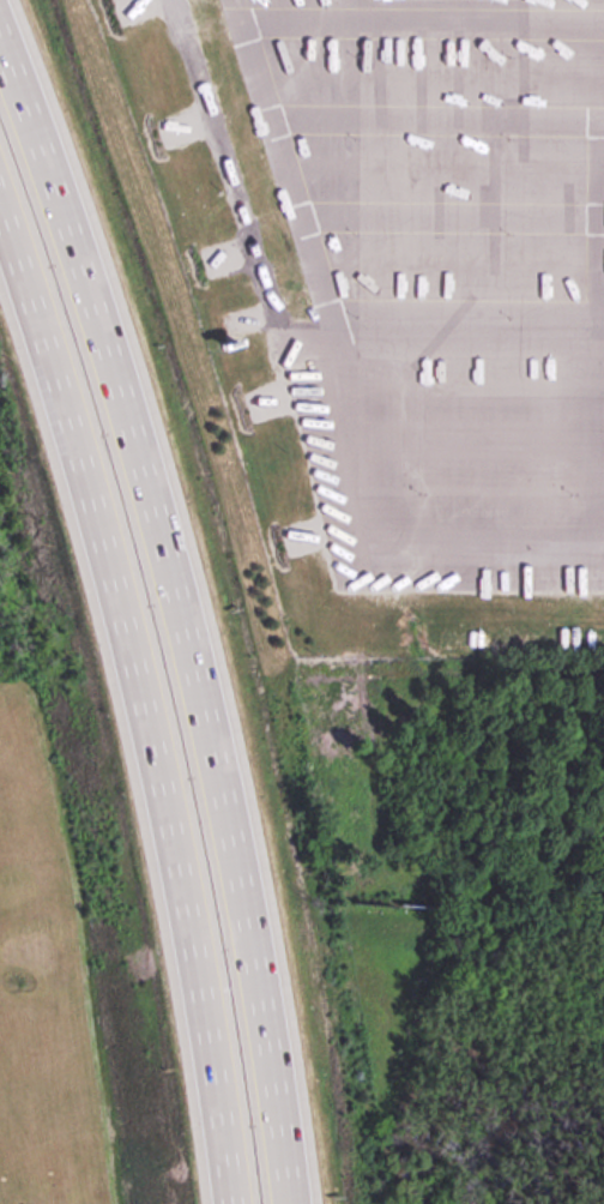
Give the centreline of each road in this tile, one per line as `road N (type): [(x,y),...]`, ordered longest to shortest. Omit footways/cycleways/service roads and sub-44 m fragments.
road 1 (motorway): [(305,1203),(244,843),(183,560),(86,234),(0,13)]
road 2 (motorway): [(0,226),(70,447),(153,769),(225,1203)]

